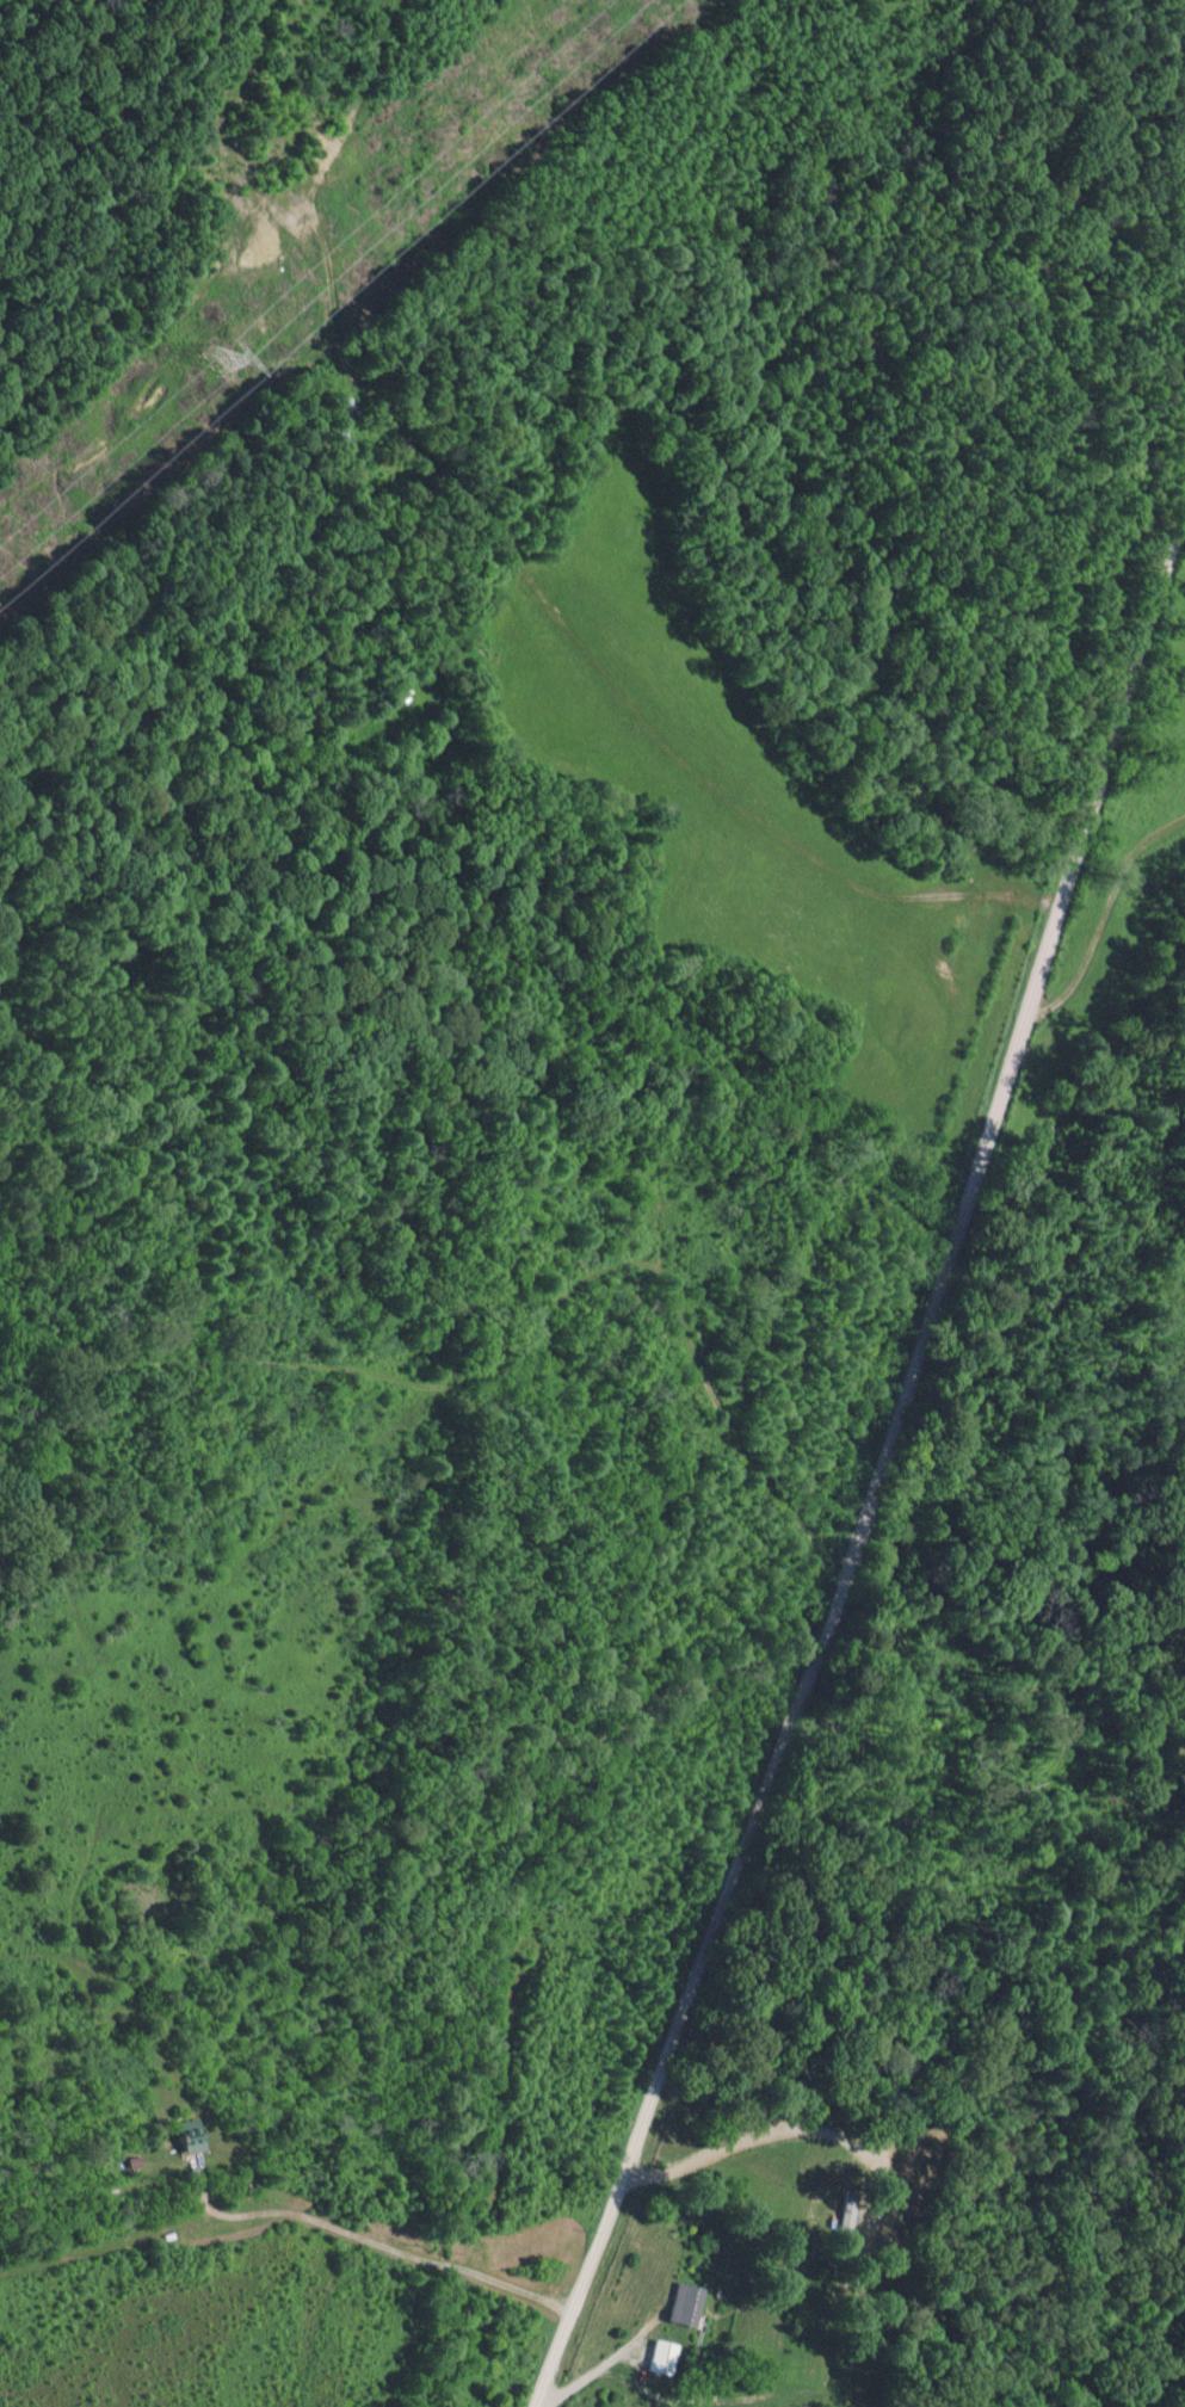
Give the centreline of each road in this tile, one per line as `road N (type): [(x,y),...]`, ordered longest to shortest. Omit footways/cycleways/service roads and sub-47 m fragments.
road 1 (residential): [(533,2406),(973,1185),(1184,522)]

